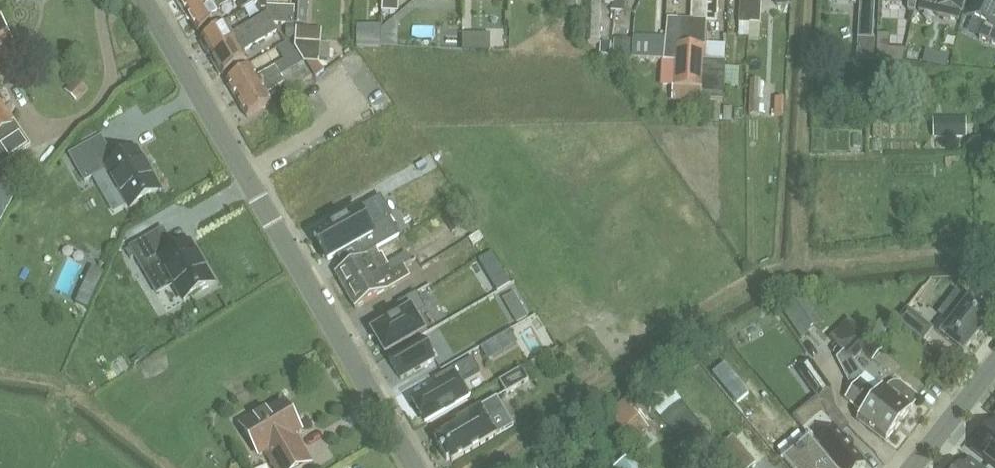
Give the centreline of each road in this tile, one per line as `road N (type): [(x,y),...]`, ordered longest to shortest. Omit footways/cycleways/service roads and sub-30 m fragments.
road 1 (residential): [(413,467),(145,0)]
road 2 (residential): [(908,467),(994,353)]

